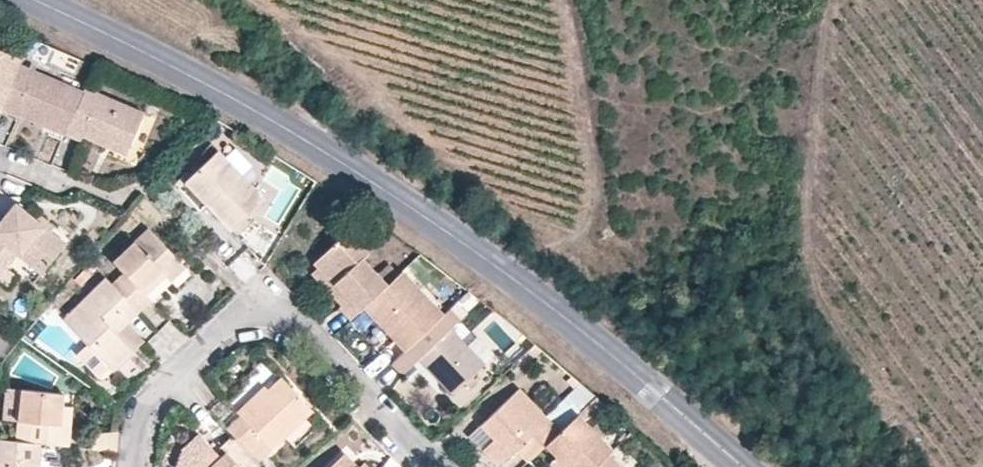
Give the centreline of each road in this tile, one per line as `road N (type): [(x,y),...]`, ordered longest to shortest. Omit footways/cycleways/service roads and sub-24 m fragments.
road 1 (tertiary): [(31,0),(264,116),(377,187),(556,311),(745,466)]
road 2 (residential): [(135,466),(151,402),(220,336),(266,324),(310,346),(426,466)]

